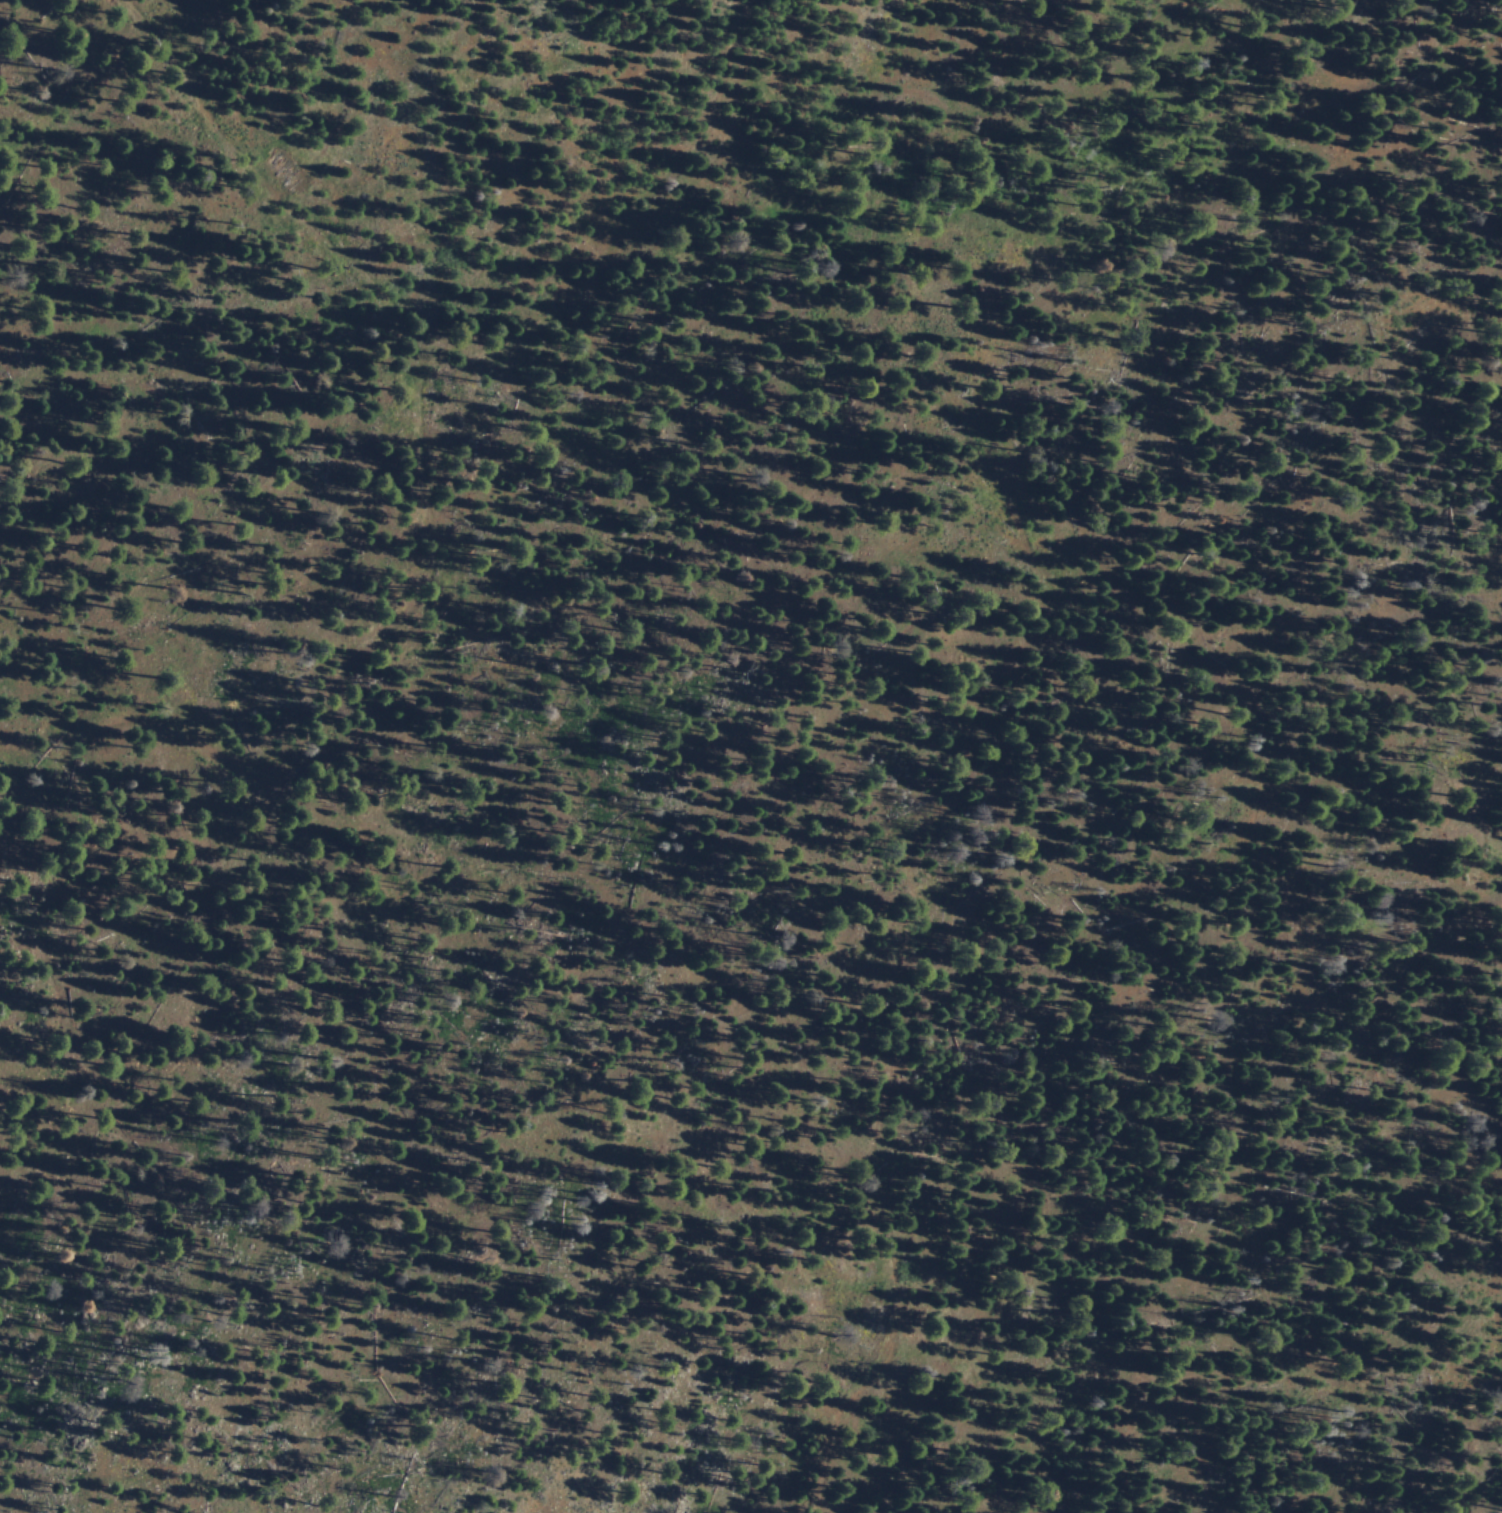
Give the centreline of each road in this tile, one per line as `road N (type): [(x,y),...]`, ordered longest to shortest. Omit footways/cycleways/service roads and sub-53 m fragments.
road 1 (track): [(121,0),(277,209),(334,255),(452,515),(508,714),(508,772),(528,806),(504,868),(467,920),(368,972),(317,1010),(223,1026),(0,972)]
road 2 (track): [(963,670),(810,943),(799,1027),(771,1102),(773,1203),(793,1255),(797,1349),(755,1512)]

